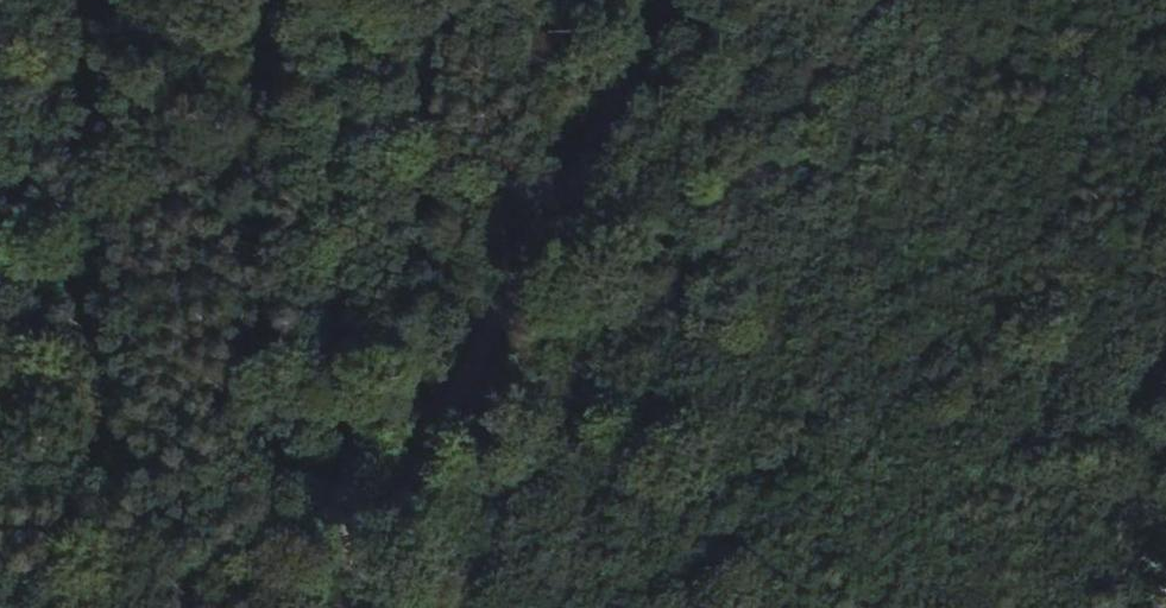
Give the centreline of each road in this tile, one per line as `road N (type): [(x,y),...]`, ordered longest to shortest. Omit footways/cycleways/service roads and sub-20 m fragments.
road 1 (motorway): [(1165,219),(801,283),(0,400)]
road 2 (motorway): [(0,582),(1165,401)]
road 3 (track): [(676,0),(342,607)]
road 4 (track): [(327,607),(321,0)]

